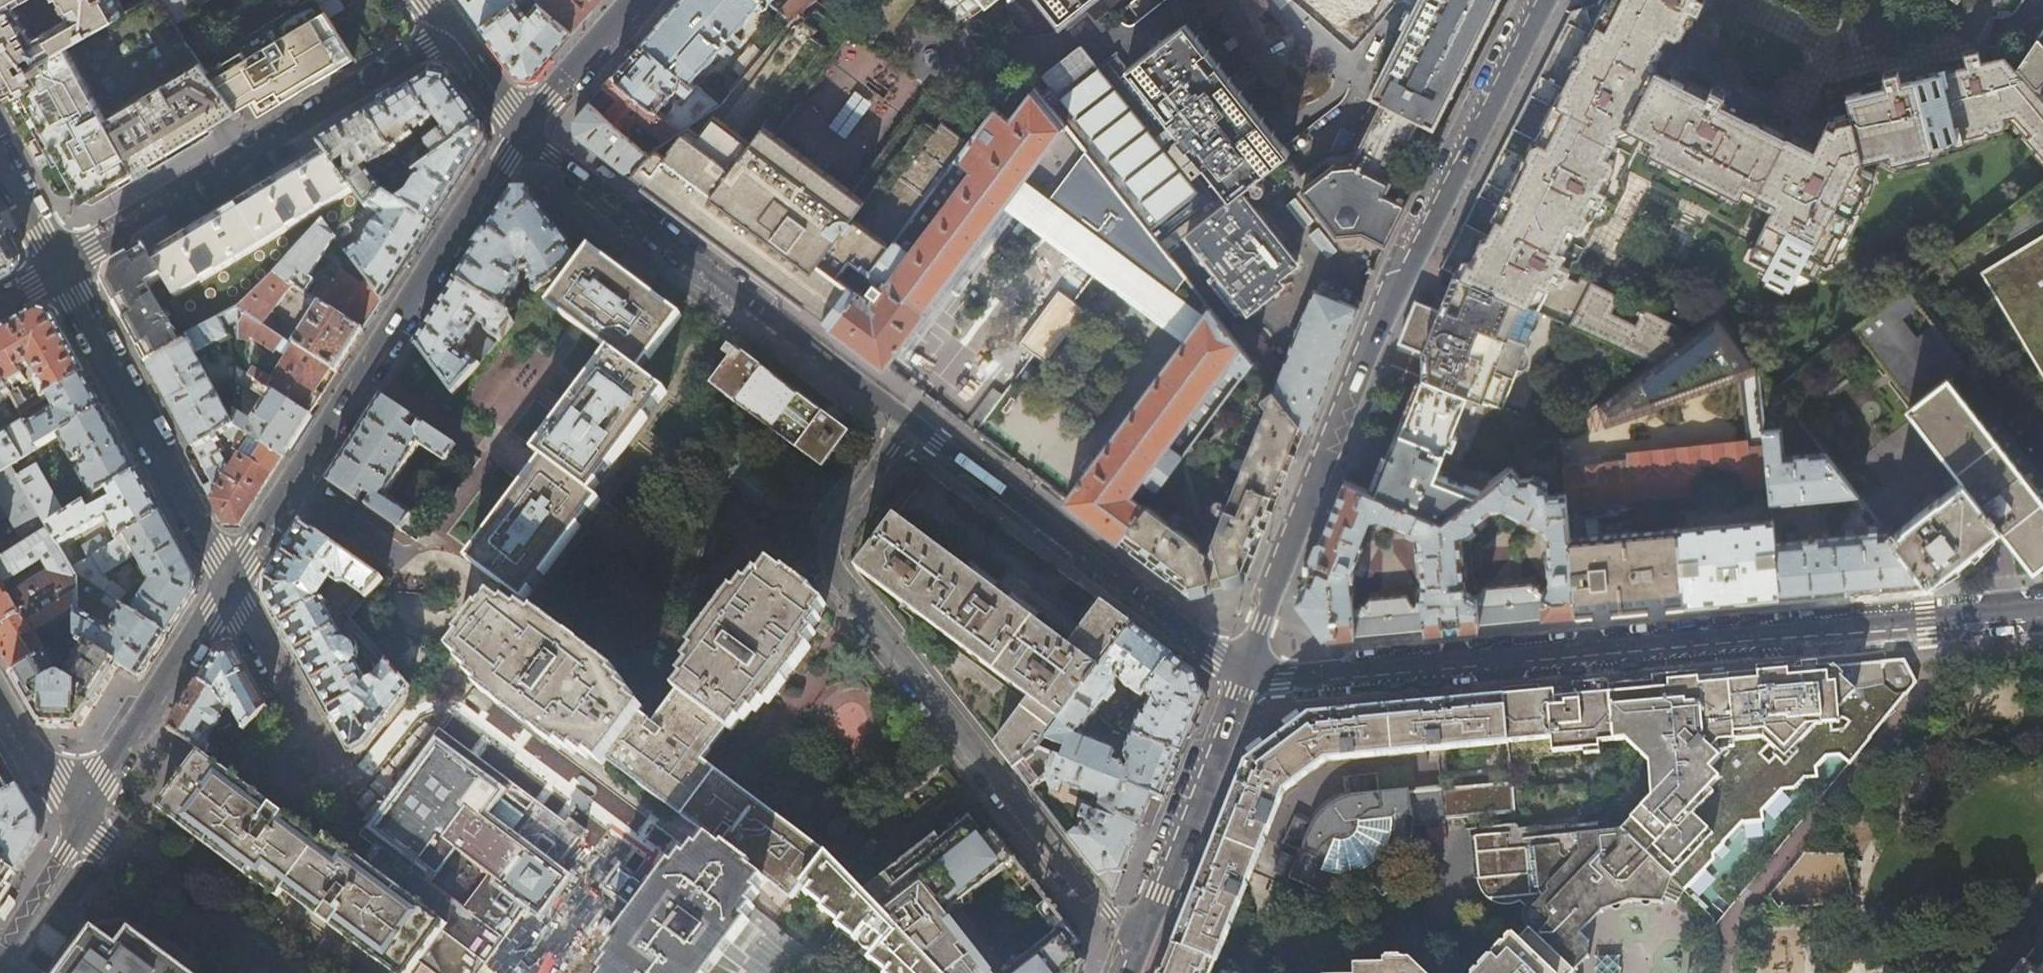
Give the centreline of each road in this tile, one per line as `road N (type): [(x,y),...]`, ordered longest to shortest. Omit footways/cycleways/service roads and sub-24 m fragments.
road 1 (residential): [(2042,613),(1283,679),(1247,676)]
road 2 (tertiary): [(1247,676),(1414,252),(1545,0)]
road 3 (residential): [(911,423),(835,529),(828,554),(1137,945)]
road 4 (tertiary): [(523,130),(230,581)]
road 5 (residential): [(911,423),(523,130)]
road 6 (residential): [(60,270),(450,34)]
road 7 (residential): [(1247,676),(911,423)]
road 8 (residential): [(60,270),(230,581)]
road 9 (tertiary): [(1137,945),(1247,676)]
road 10 (tertiary): [(230,581),(78,823)]
road 11 (residential): [(78,823),(275,972)]
road 12 (tertiary): [(639,0),(523,130)]
road 13 (residential): [(304,734),(230,581)]
road 14 (residential): [(78,823),(0,700)]
road 15 (tertiary): [(78,823),(0,943)]
road 16 (residential): [(304,734),(285,740),(275,756),(282,783),(309,790),(331,763)]
road 17 (residential): [(0,160),(60,270)]
road 18 (residential): [(523,130),(450,34)]

